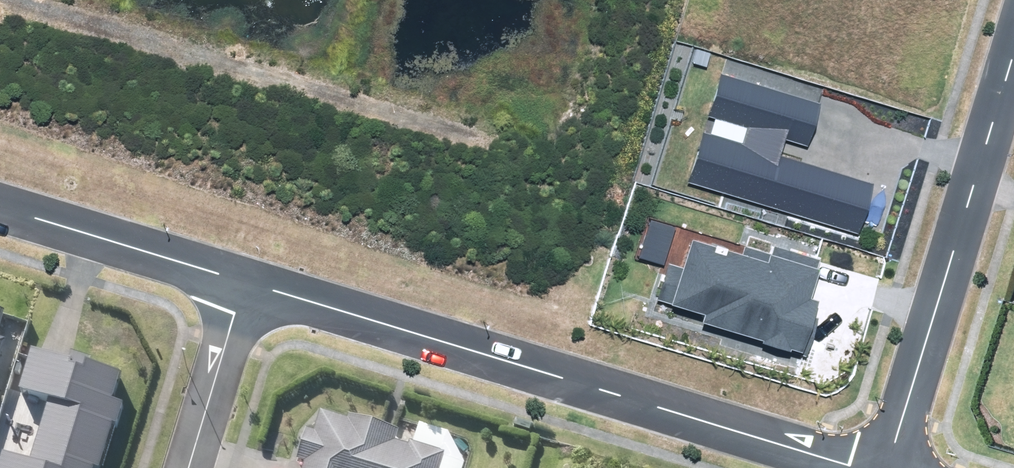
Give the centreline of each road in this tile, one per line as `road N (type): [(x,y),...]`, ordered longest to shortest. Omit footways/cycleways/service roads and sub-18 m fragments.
road 1 (residential): [(861,467),(243,282)]
road 2 (track): [(34,0),(490,140)]
road 3 (residential): [(888,467),(1013,53)]
road 4 (residential): [(243,282),(0,208)]
road 5 (residential): [(243,282),(187,467)]

